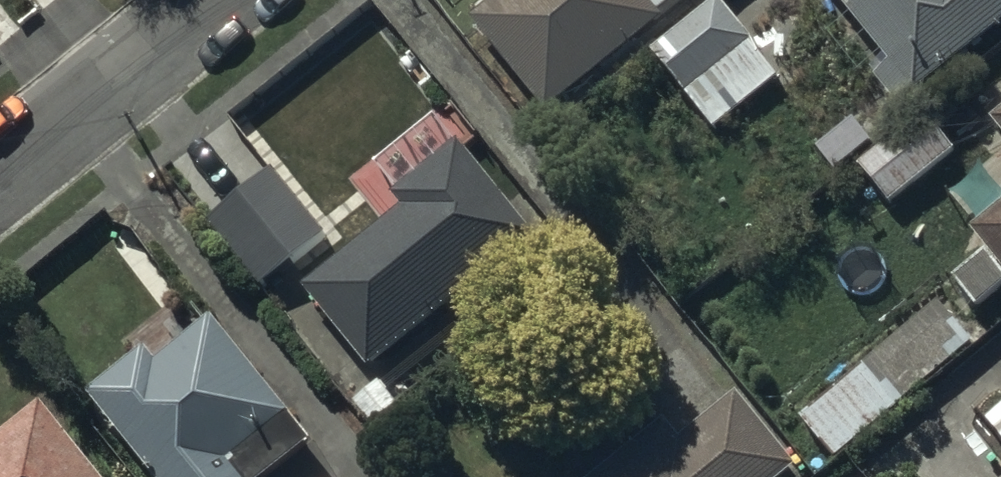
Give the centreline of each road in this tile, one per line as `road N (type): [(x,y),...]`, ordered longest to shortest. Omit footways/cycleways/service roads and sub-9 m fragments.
road 1 (residential): [(220,0),(0,178)]

